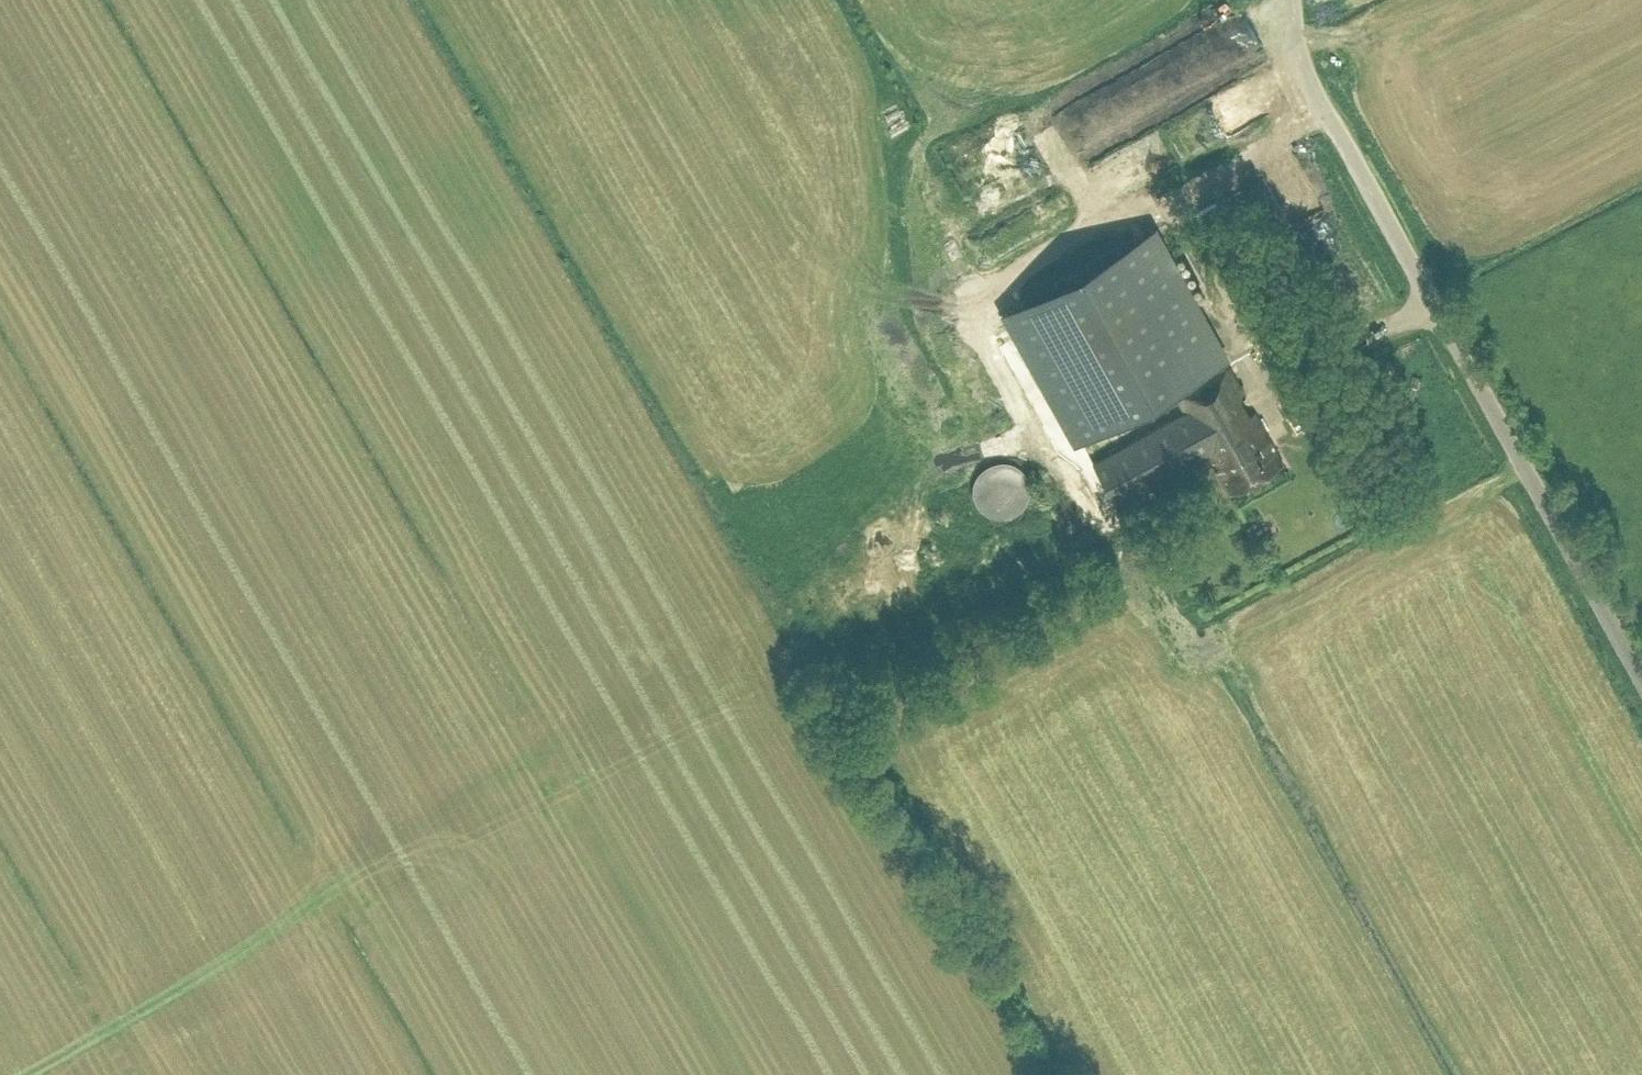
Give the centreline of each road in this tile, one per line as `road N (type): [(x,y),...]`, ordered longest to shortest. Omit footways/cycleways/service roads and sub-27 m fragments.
road 1 (unclassified): [(1641,688),(1290,61),(1285,0)]

